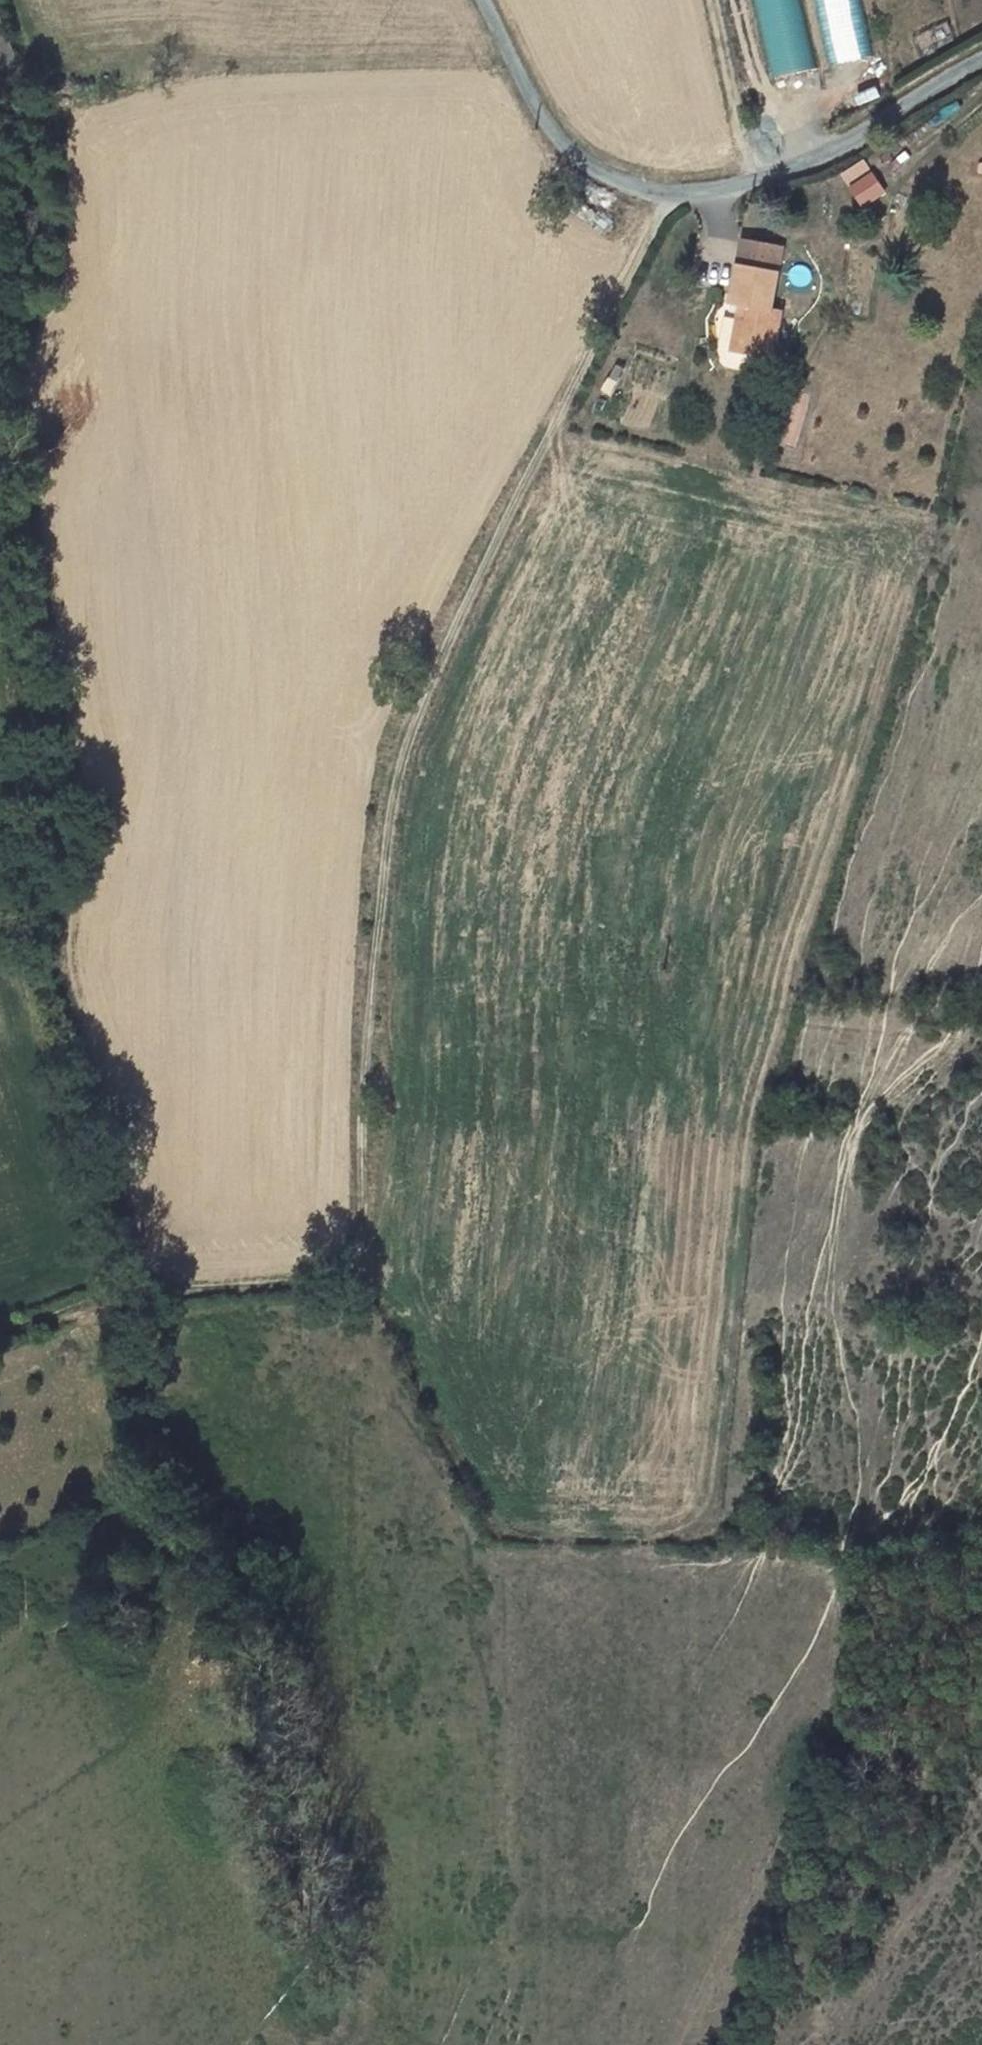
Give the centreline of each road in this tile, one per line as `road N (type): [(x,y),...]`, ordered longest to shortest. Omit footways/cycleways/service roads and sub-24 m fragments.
road 1 (track): [(0,1334),(146,1294),(311,1282),(345,1266),(358,1247),(360,1091),(391,802),(438,656),(673,196)]
road 2 (unclassified): [(483,0),(542,121),(583,161),(673,196),(713,194),(839,149),(981,59)]
road 3 (track): [(762,177),(713,0)]

